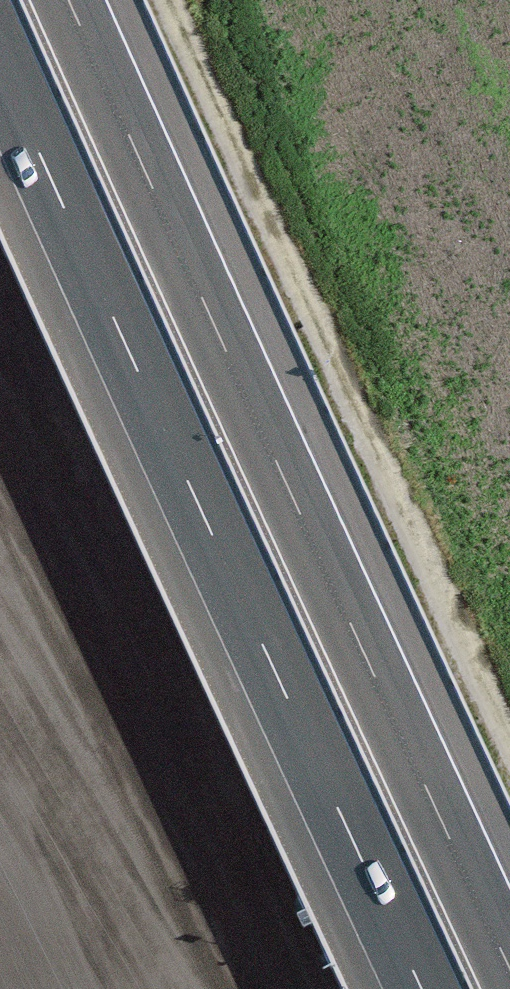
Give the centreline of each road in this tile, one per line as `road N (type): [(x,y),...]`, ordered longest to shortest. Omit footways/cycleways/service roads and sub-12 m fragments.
road 1 (motorway): [(509,957),(73,0)]
road 2 (motorway): [(0,71),(419,988)]

